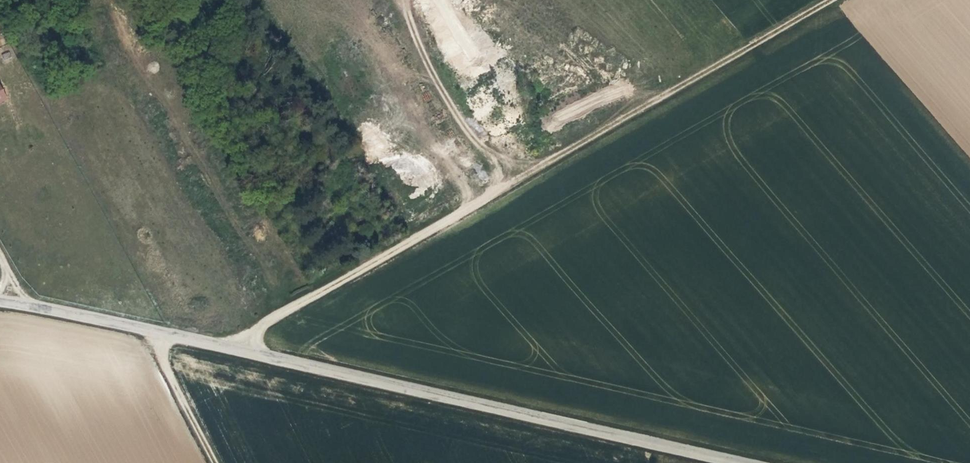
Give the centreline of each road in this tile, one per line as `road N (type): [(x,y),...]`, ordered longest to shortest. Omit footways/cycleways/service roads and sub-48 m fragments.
road 1 (tertiary): [(740,462),(0,299)]
road 2 (track): [(832,0),(229,347)]
road 3 (track): [(218,462),(151,329)]

